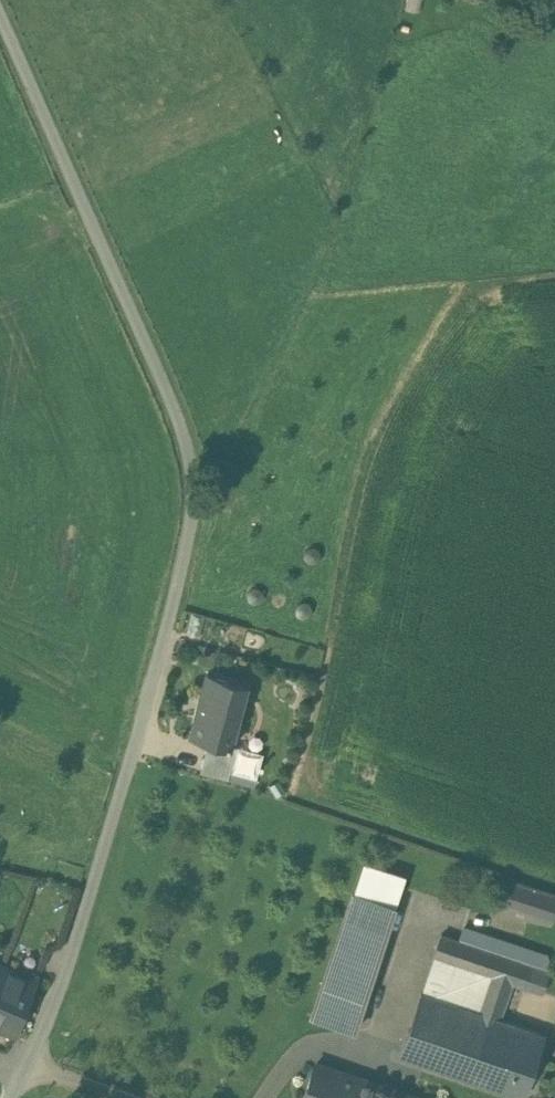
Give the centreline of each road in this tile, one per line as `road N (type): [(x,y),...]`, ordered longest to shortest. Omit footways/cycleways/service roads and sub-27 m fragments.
road 1 (unclassified): [(0,20),(191,461),(194,492),(158,659),(32,1069),(9,1097)]

